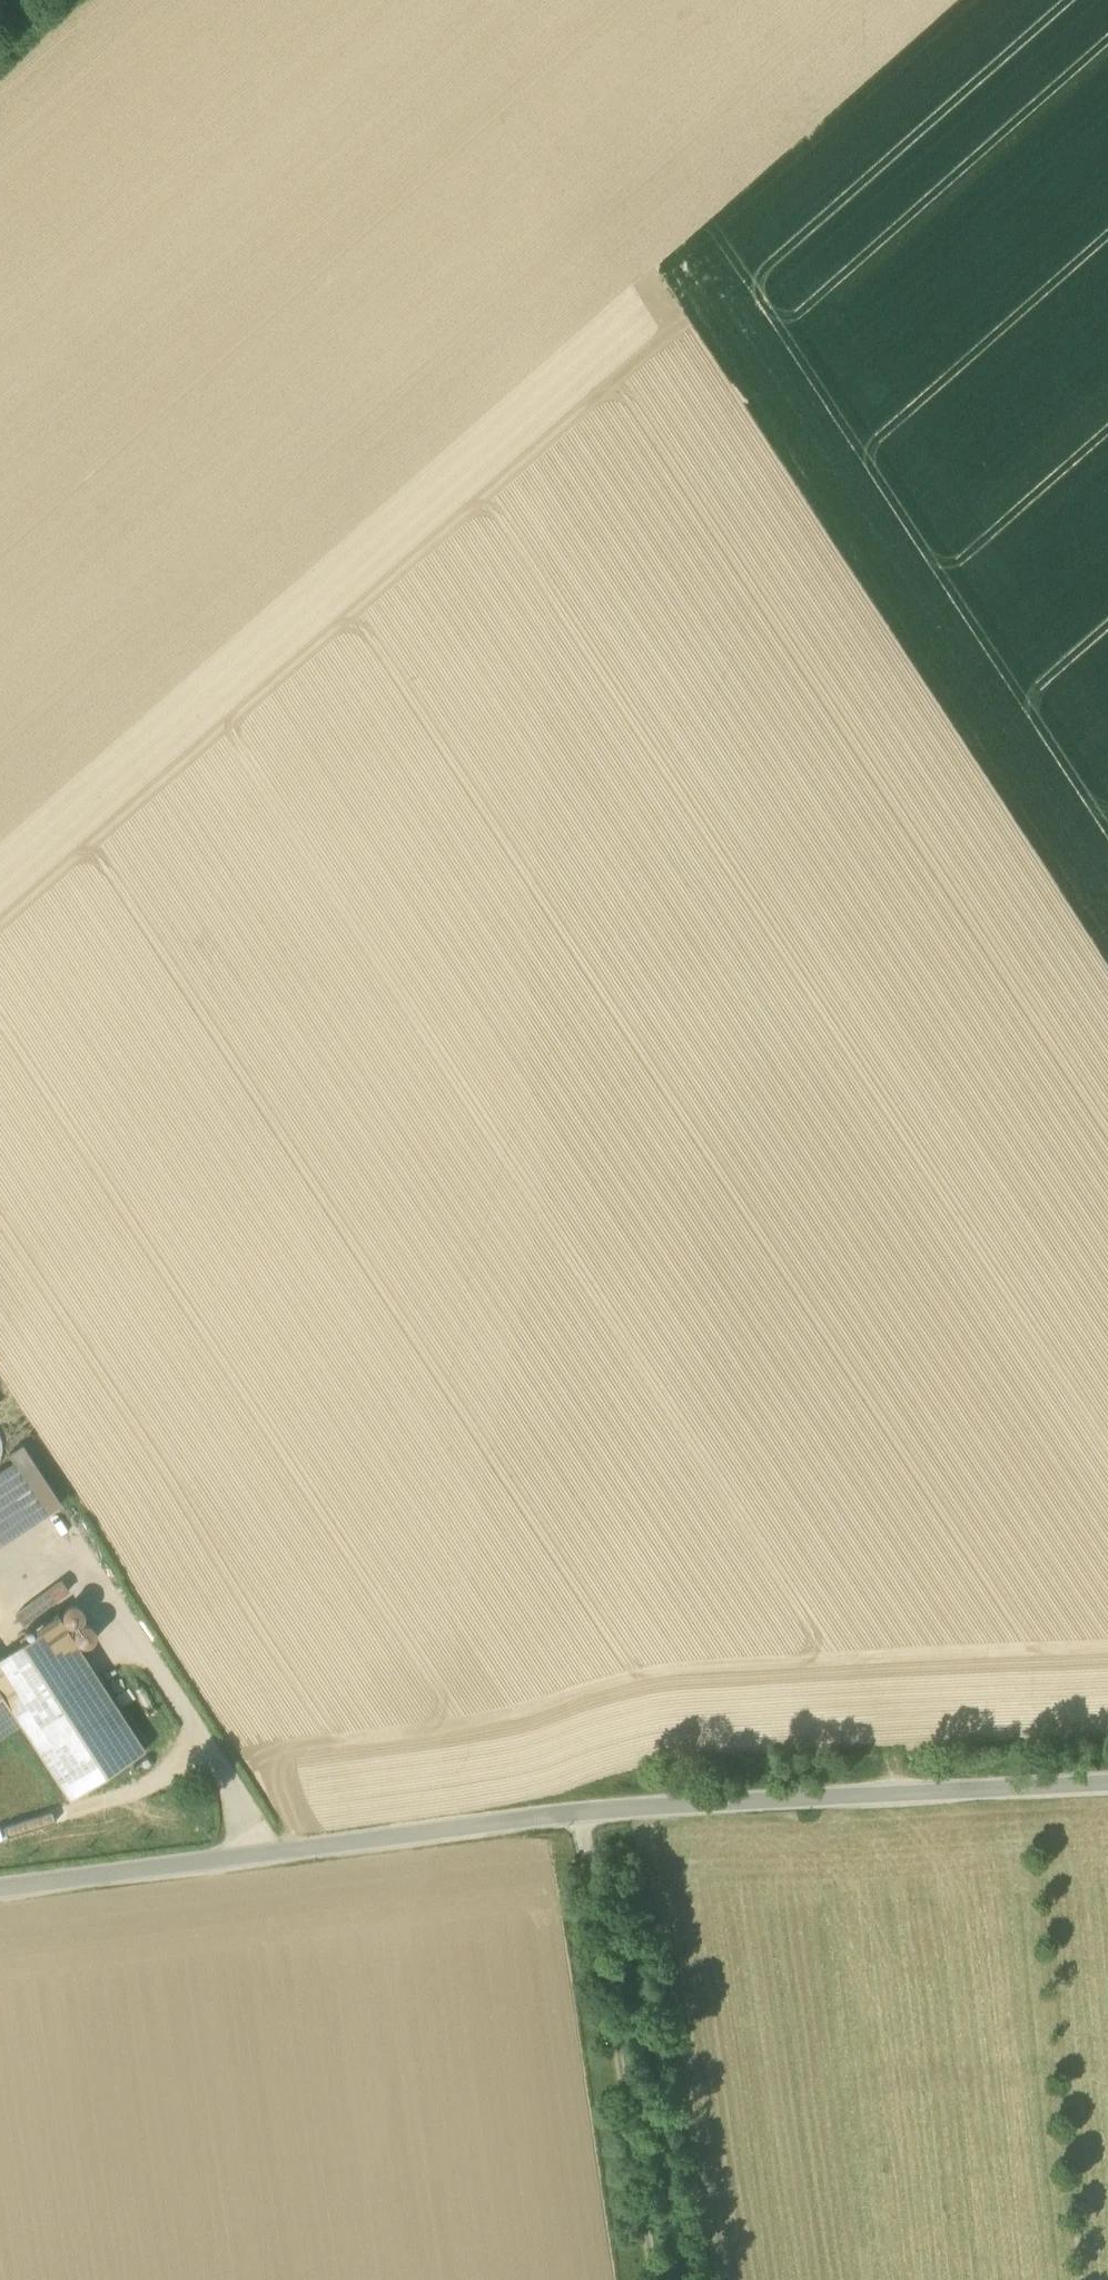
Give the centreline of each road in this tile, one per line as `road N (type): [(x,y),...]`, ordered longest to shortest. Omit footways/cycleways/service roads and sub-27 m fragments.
road 1 (tertiary): [(1107,1775),(578,1811),(0,1888)]

